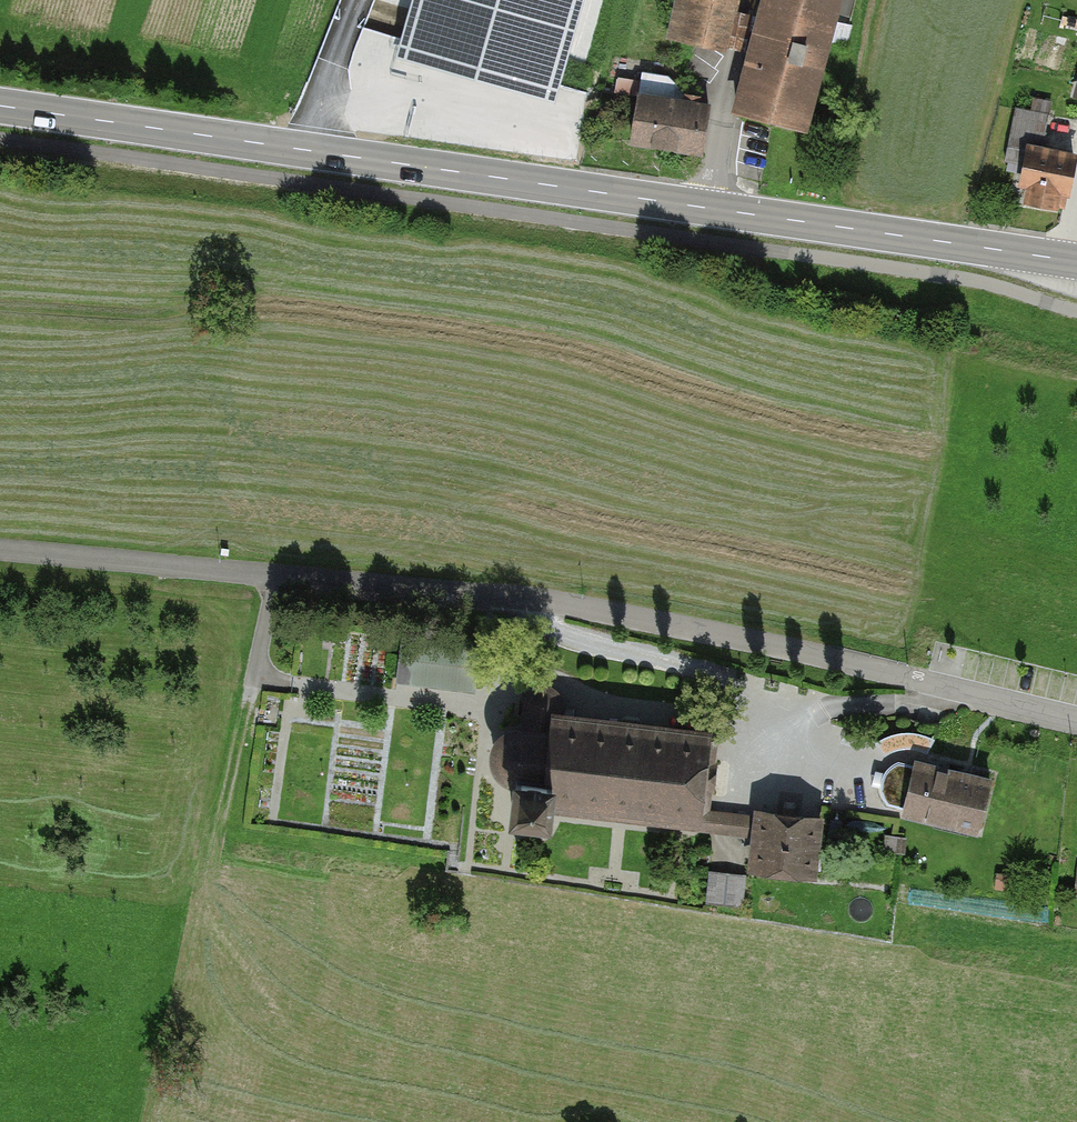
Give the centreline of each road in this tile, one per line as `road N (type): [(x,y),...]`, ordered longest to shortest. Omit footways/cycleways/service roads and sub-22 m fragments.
road 1 (unclassified): [(1076,720),(726,634),(538,599),(0,550)]
road 2 (secondary): [(0,106),(1076,261)]
road 3 (track): [(276,576),(223,828)]

